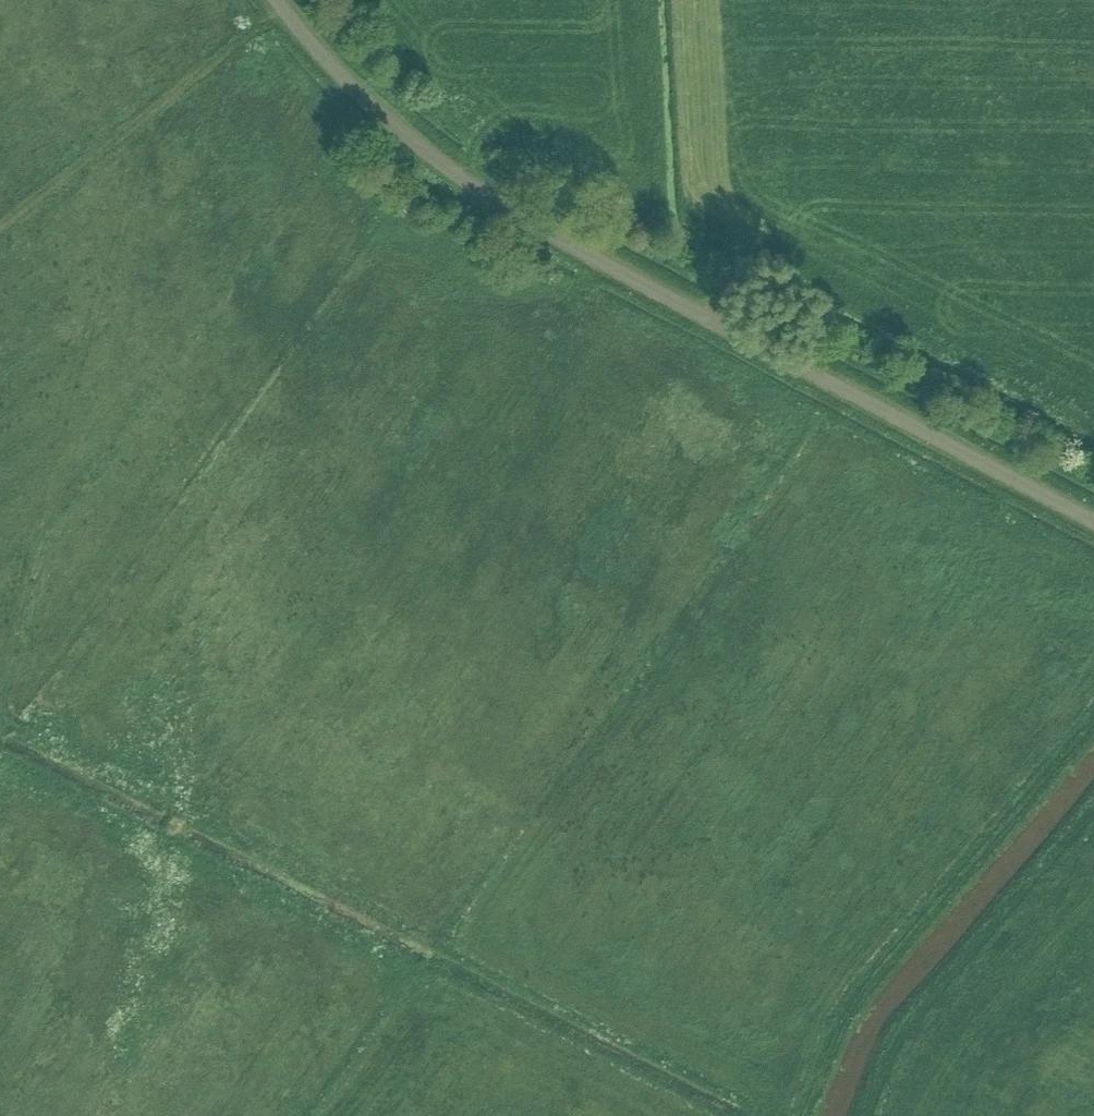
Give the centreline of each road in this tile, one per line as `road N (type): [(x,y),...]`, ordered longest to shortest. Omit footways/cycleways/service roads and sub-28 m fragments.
road 1 (unclassified): [(1093,522),(520,214),(355,90),(279,0)]

